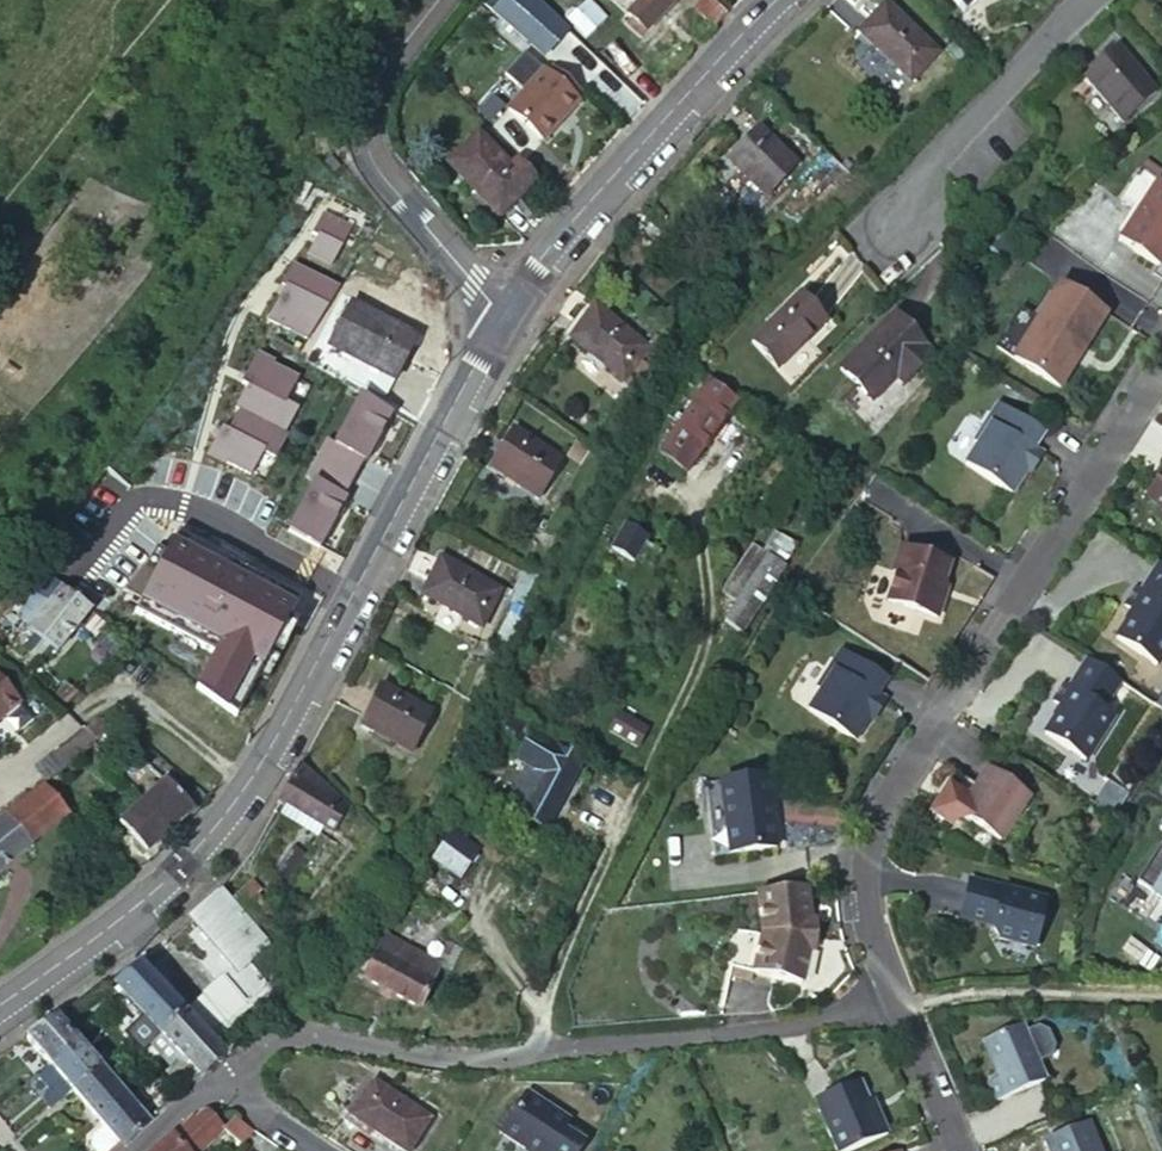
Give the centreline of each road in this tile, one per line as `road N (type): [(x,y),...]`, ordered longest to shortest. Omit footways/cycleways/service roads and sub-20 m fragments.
road 1 (tertiary): [(0,1004),(150,896),(223,817),(308,679),(503,313)]
road 2 (residential): [(900,1006),(880,958),(866,882),(881,813),(1161,369)]
road 3 (unclassified): [(216,1088),(269,1042),(306,1037),(497,1059),(795,1027),(900,1006)]
road 4 (tertiary): [(503,313),(583,206),(776,0)]
road 5 (unclassified): [(503,313),(369,152),(367,103),(378,75),(437,0)]
road 6 (residential): [(1084,0),(871,255)]
road 7 (residential): [(962,1150),(900,1006)]

